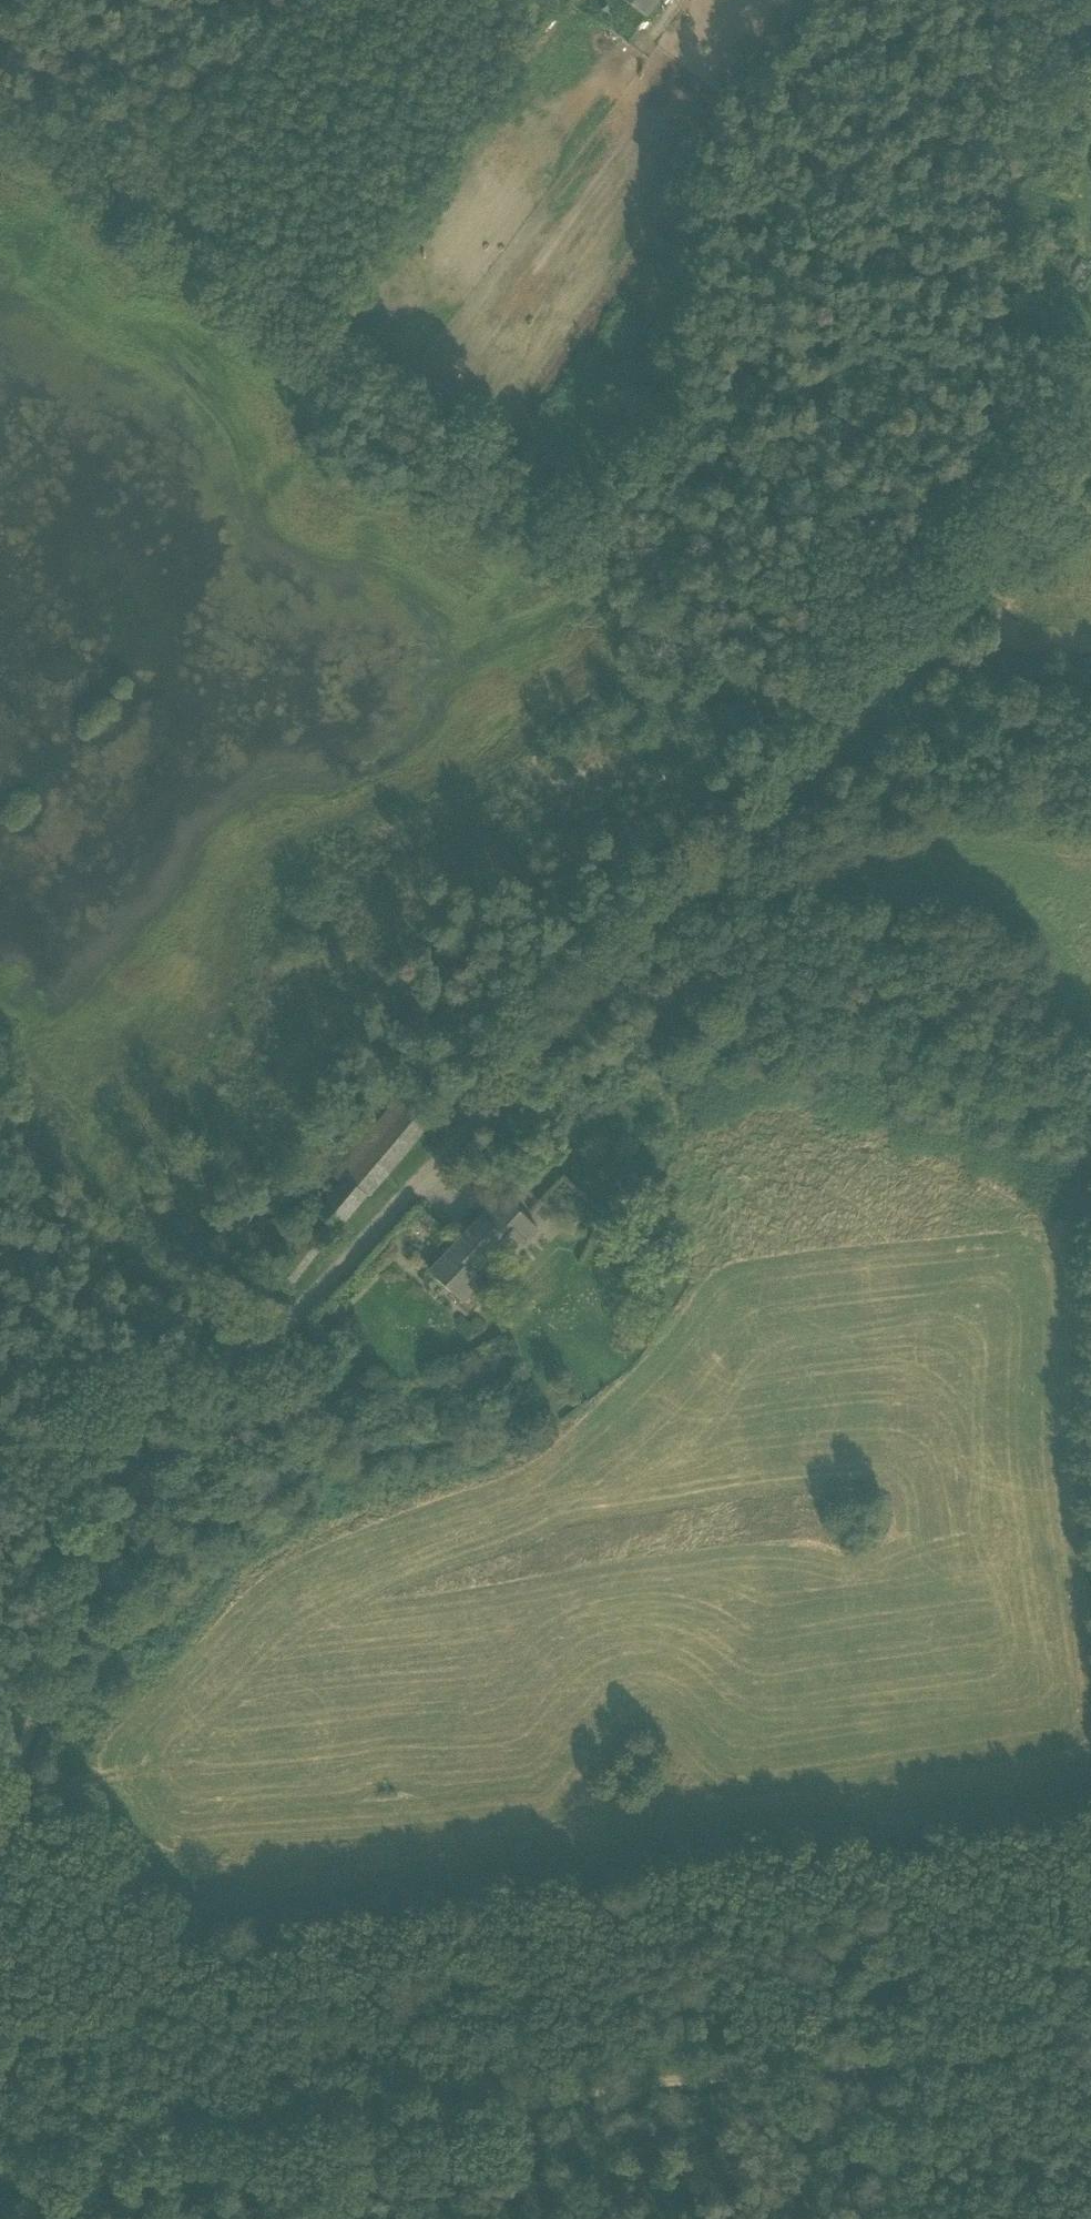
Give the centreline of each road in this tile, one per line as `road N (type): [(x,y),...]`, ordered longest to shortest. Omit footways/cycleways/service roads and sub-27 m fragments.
road 1 (unclassified): [(120,1514),(1090,467)]
road 2 (track): [(0,2173),(665,2080),(1090,2033)]
road 3 (track): [(1090,1113),(627,964)]
road 4 (track): [(0,1827),(120,1514)]

